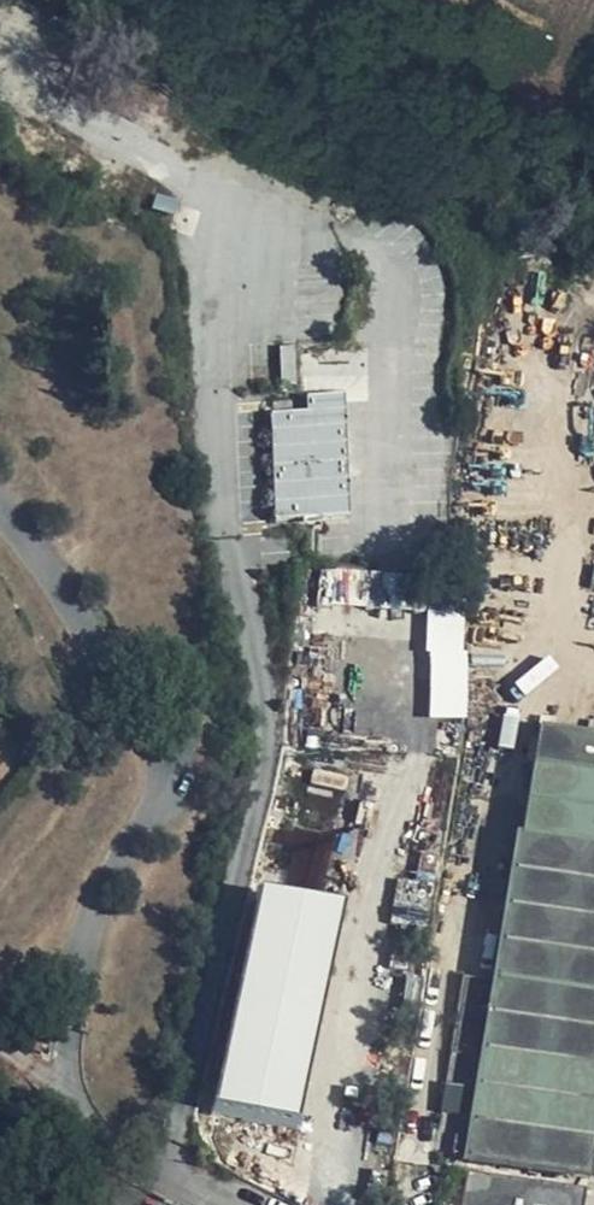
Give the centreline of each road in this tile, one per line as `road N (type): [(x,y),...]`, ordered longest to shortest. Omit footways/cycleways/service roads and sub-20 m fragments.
road 1 (residential): [(224,1204),(85,1119),(72,1006),(127,855),(172,770),(136,692),(0,503)]

